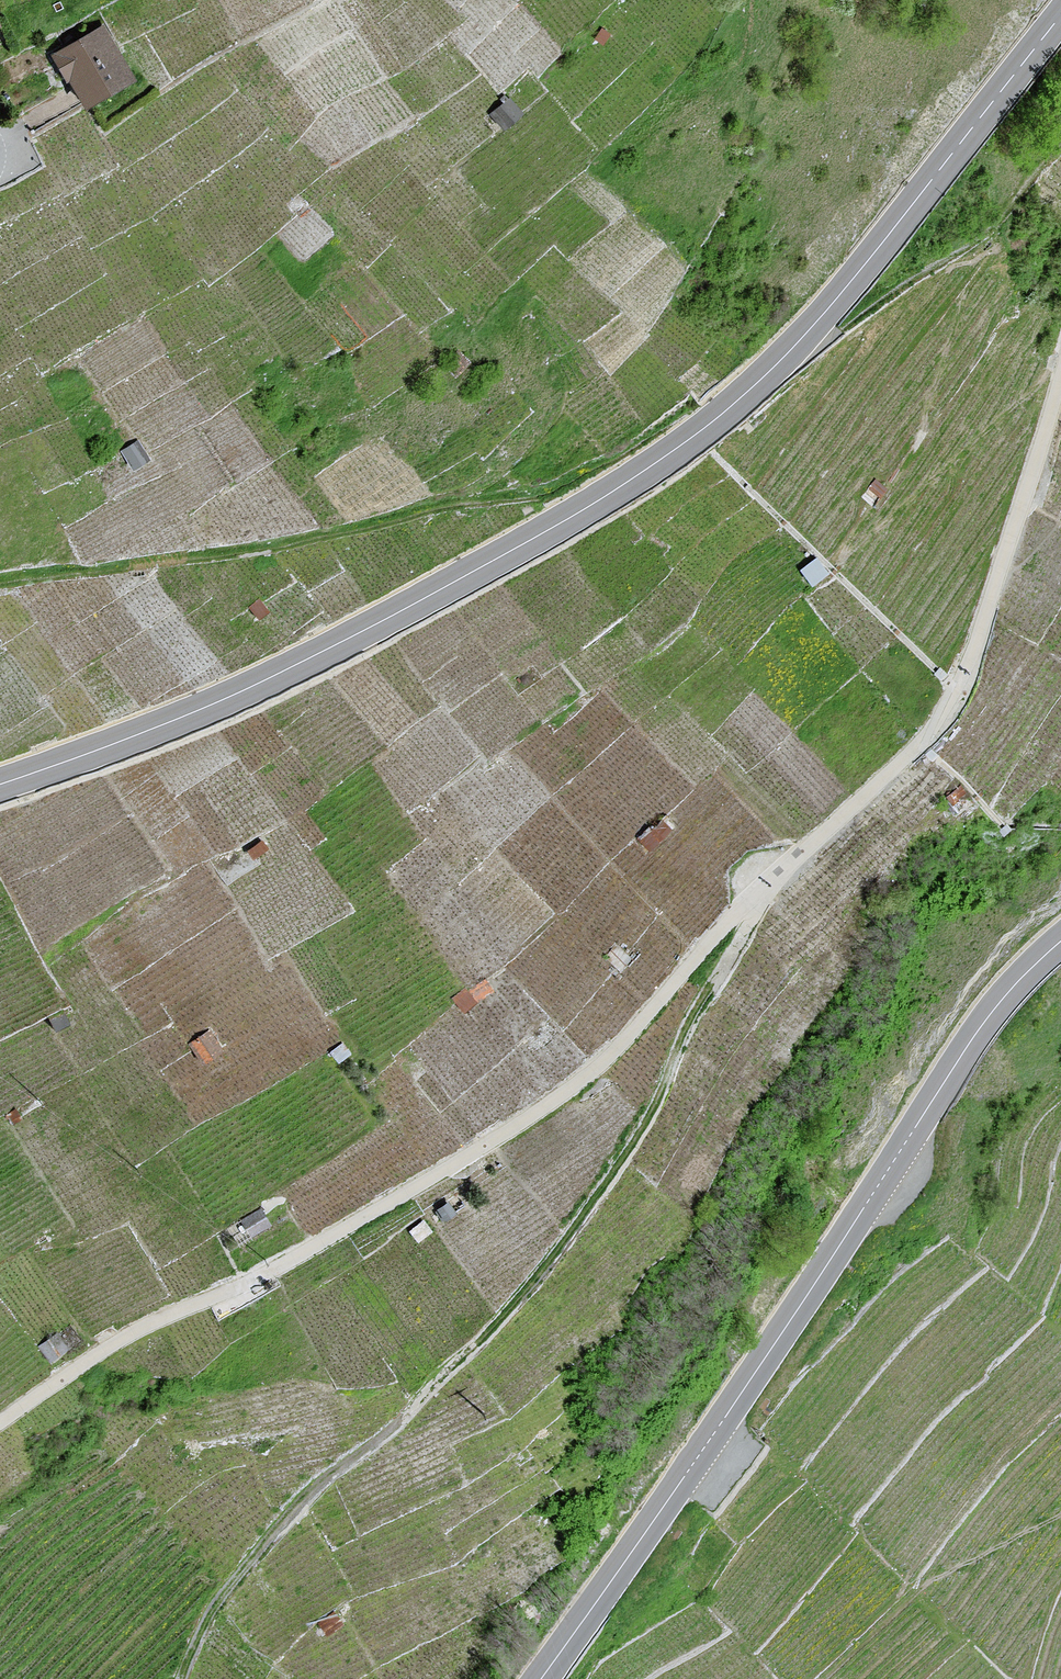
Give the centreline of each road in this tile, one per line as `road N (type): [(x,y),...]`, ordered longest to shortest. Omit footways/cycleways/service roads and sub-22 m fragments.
road 1 (unclassified): [(1060,380),(970,664),(941,723),(752,897),(611,1055),(458,1163),(277,1268),(145,1327),(0,1422)]
road 2 (secondary): [(0,784),(269,679),(556,525),(674,451),(793,348),(1060,16)]
road 3 (track): [(752,897),(758,910),(722,972),(504,1308),(261,1533),(163,1678)]
road 4 (secondary): [(1060,942),(976,1034),(789,1324),(542,1678)]

